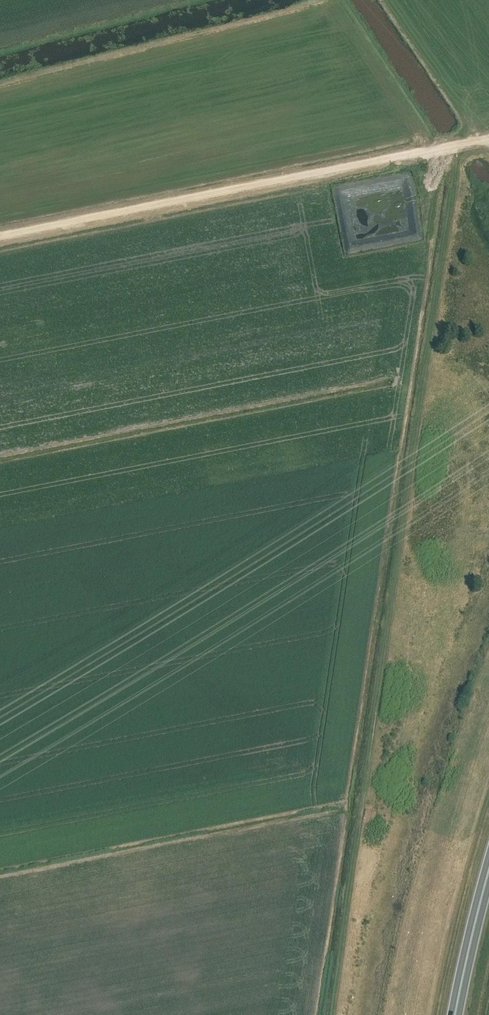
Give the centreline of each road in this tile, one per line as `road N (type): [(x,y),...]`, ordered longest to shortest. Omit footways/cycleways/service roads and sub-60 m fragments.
road 1 (track): [(456,146),(330,1014)]
road 2 (unclassified): [(488,139),(0,236)]
road 3 (trunk): [(456,1014),(488,870)]

